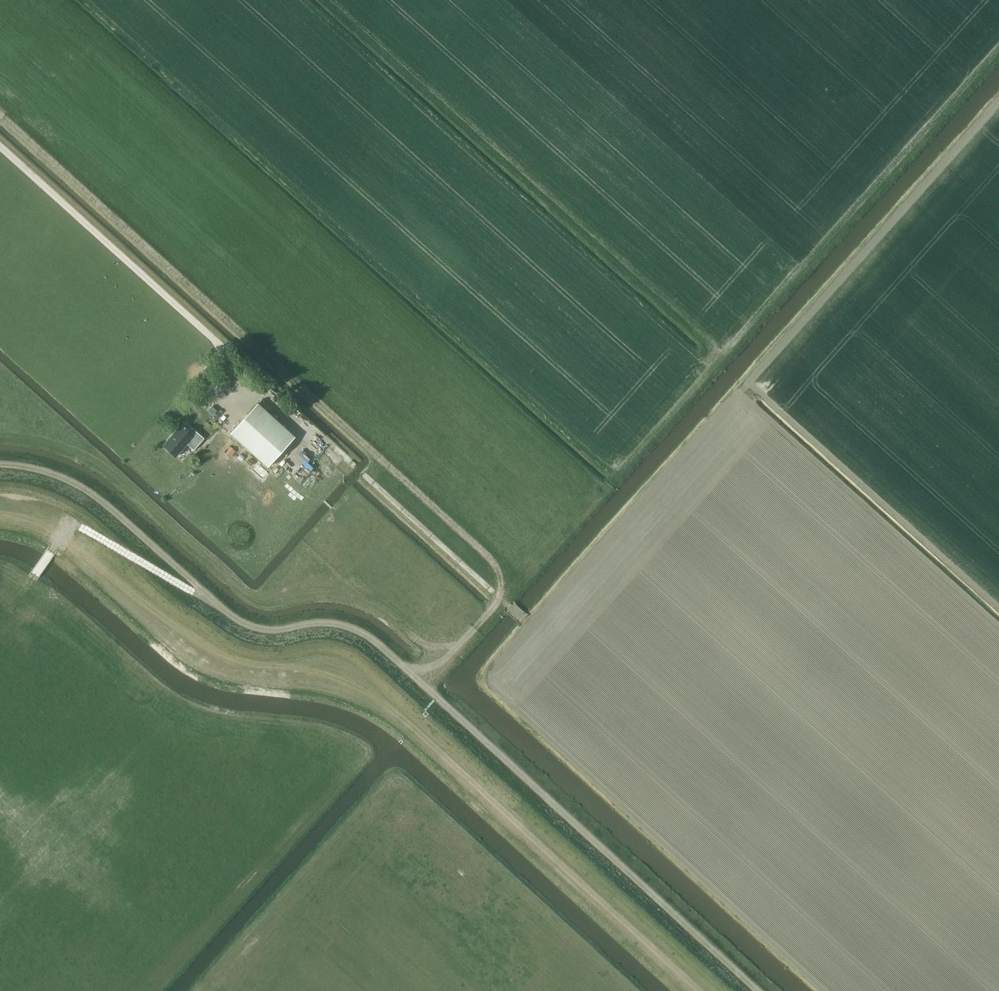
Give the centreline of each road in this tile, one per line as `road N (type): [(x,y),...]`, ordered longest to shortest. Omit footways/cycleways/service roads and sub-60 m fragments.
road 1 (track): [(365,475),(530,620),(998,99)]
road 2 (track): [(0,147),(222,349),(233,372),(282,415),(303,418),(321,435)]

